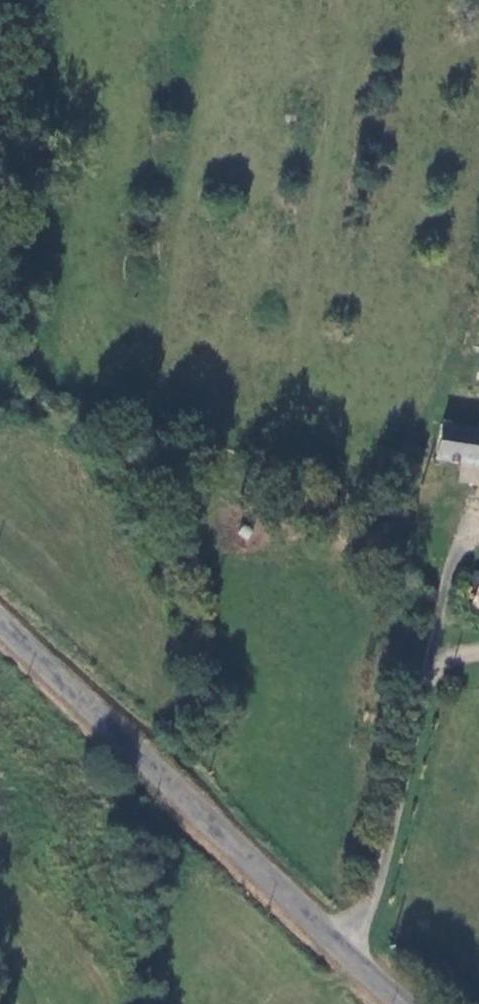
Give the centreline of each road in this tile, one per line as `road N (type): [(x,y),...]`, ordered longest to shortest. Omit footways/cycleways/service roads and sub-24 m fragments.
road 1 (tertiary): [(350,954),(0,623)]
road 2 (unclassified): [(350,954),(385,858),(431,666),(478,653)]

